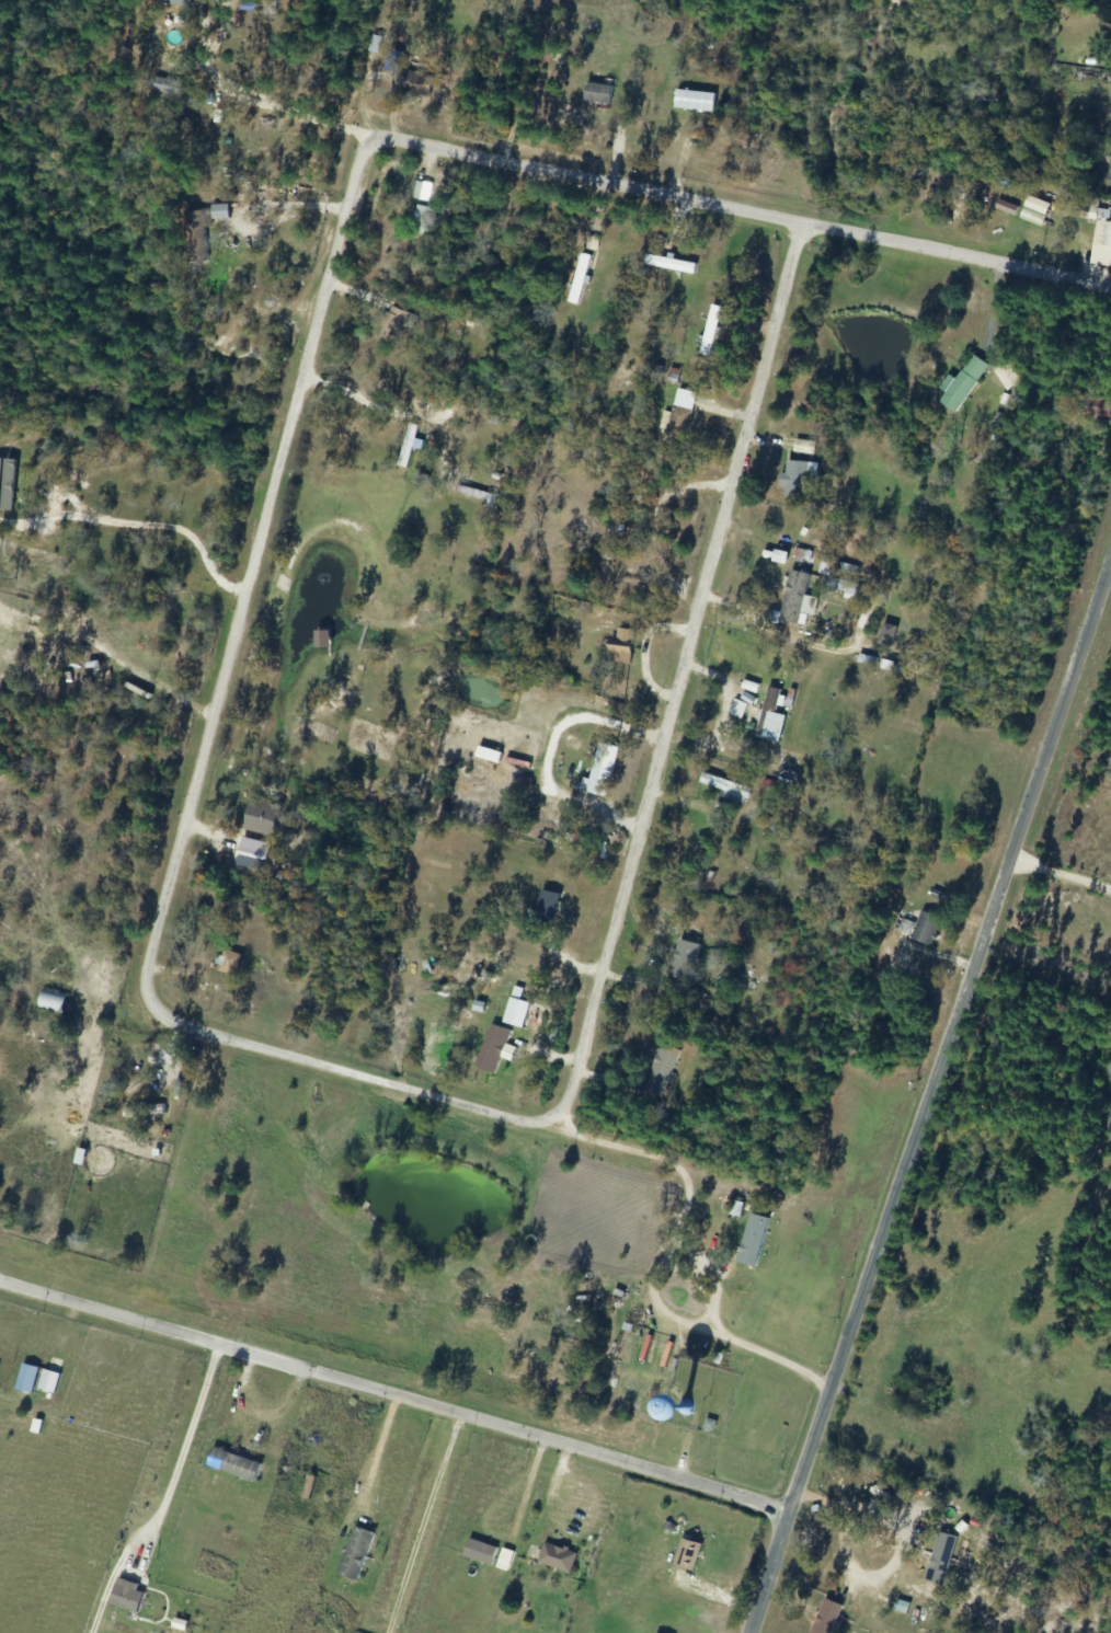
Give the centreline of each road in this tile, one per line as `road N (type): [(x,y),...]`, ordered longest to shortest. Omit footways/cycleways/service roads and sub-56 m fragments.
road 1 (residential): [(382,137),(812,230),(574,1108),(543,1128),(171,1025),(150,1012),(142,992),(238,656),(359,147),(382,137)]
road 2 (residential): [(752,1632),(1110,547)]
road 3 (residential): [(793,1517),(0,1282)]
road 4 (residential): [(1110,285),(812,230)]

